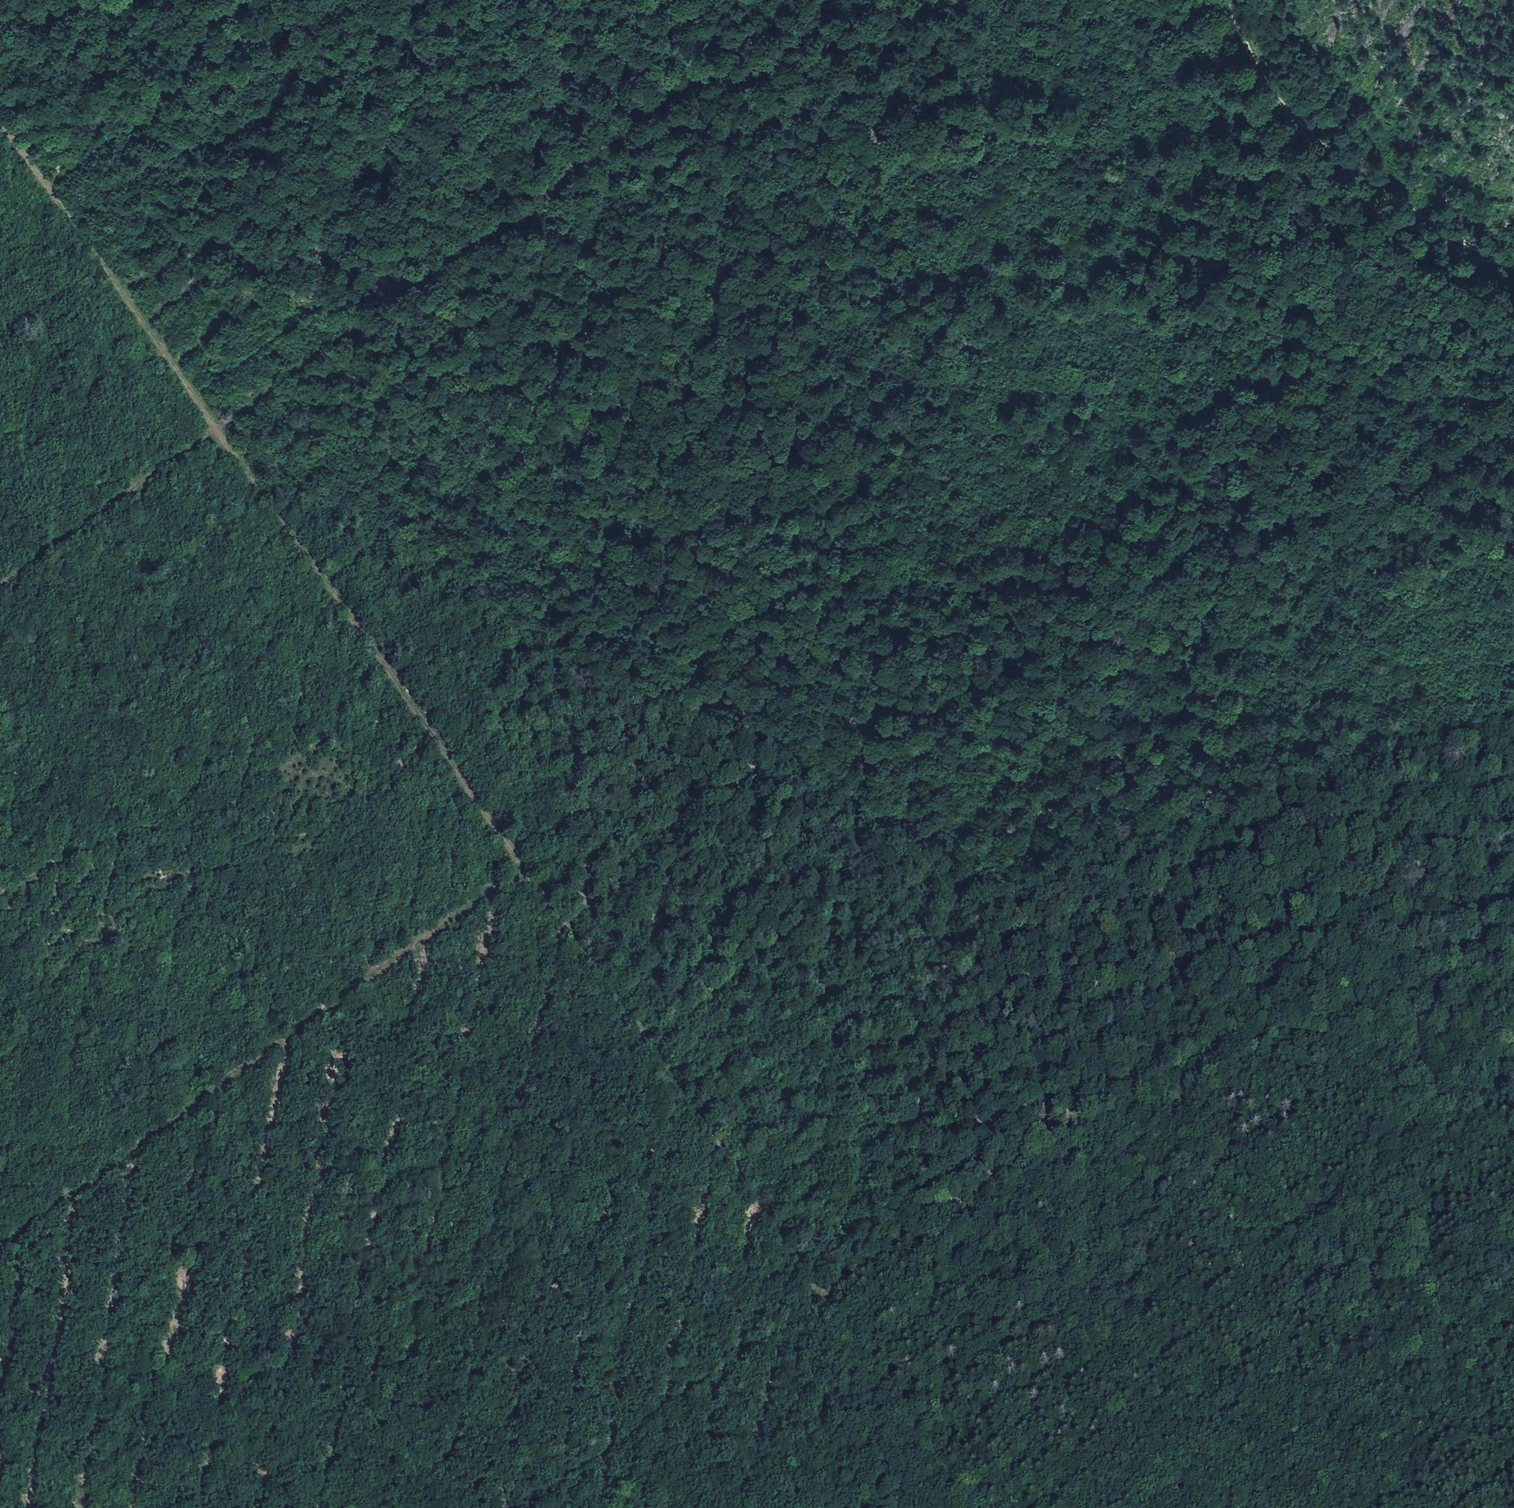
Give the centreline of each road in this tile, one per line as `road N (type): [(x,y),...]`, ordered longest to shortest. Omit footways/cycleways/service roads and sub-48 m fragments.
road 1 (track): [(1513,266),(1467,246),(1304,130),(1267,79),(1231,0)]

